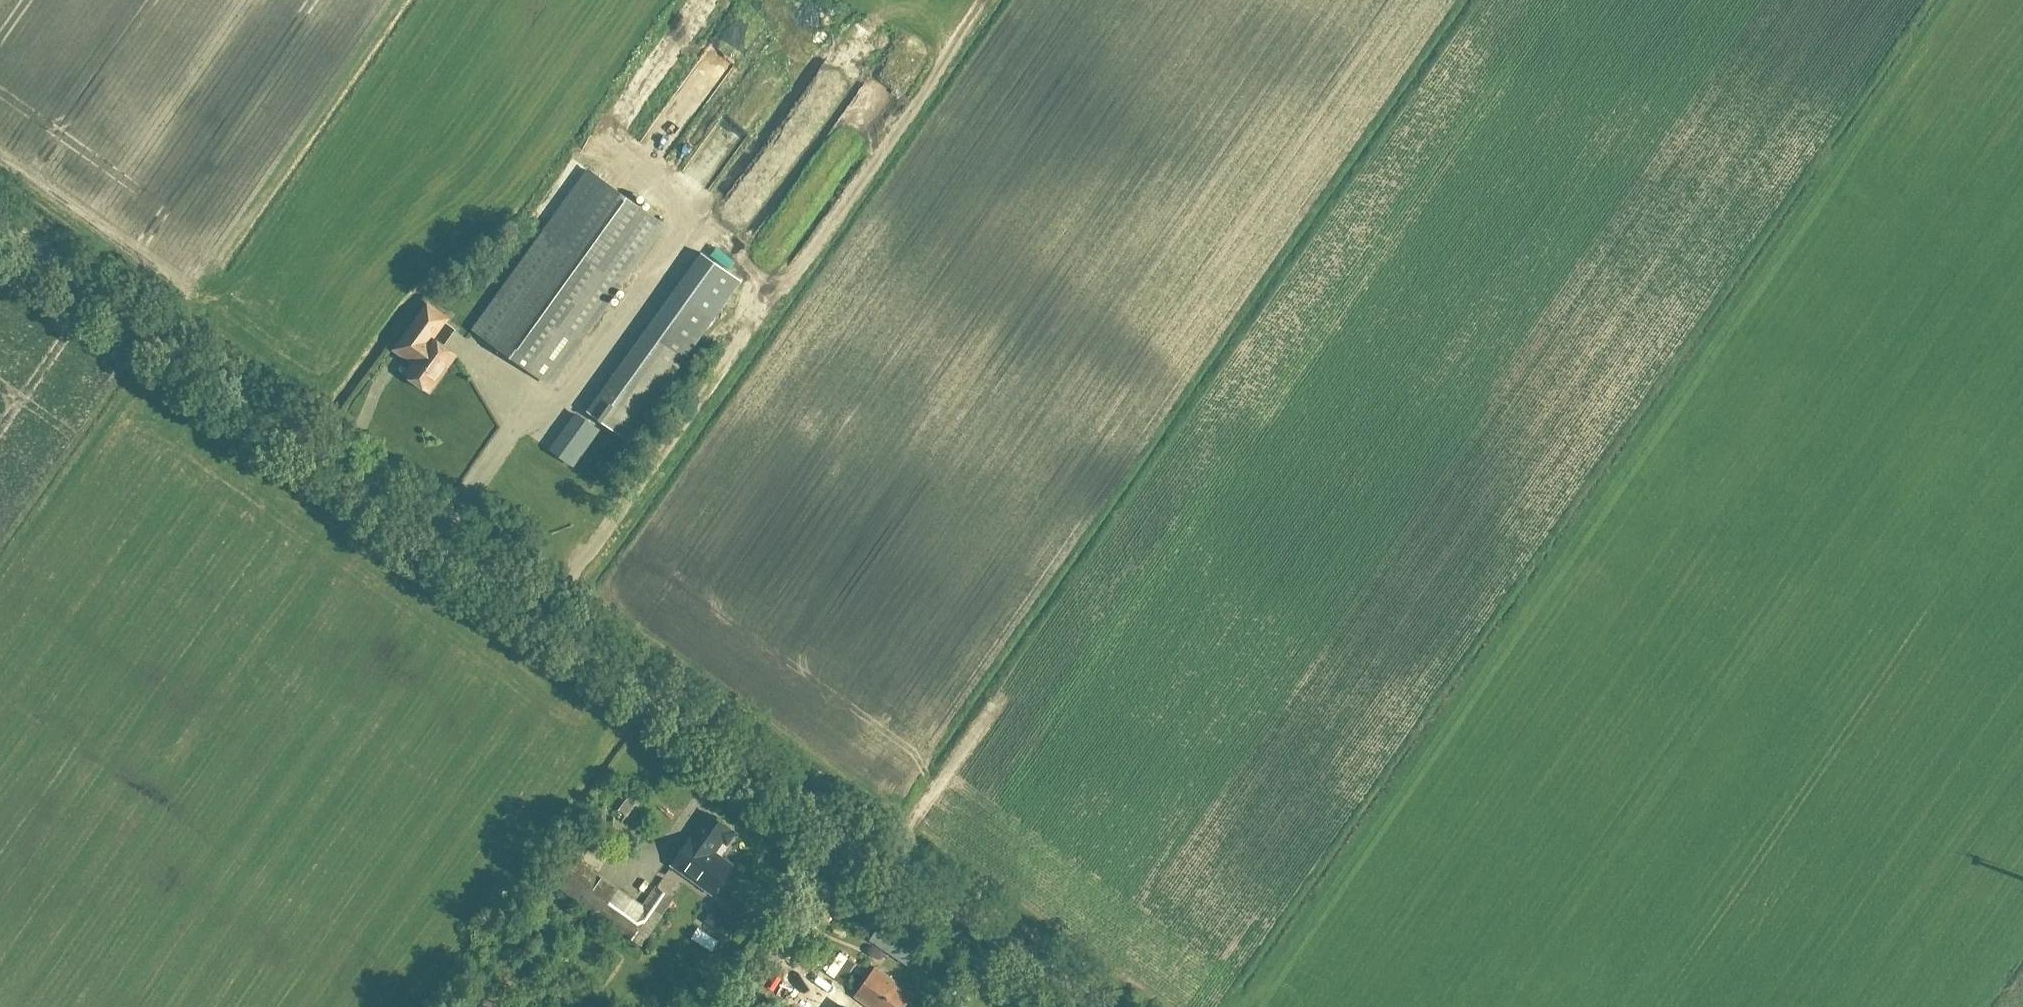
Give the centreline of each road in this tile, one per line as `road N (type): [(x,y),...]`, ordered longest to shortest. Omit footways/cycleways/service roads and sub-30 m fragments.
road 1 (unclassified): [(862,833),(0,218)]
road 2 (unclassified): [(1107,1006),(862,833)]
road 3 (unclassified): [(862,833),(738,1006)]

